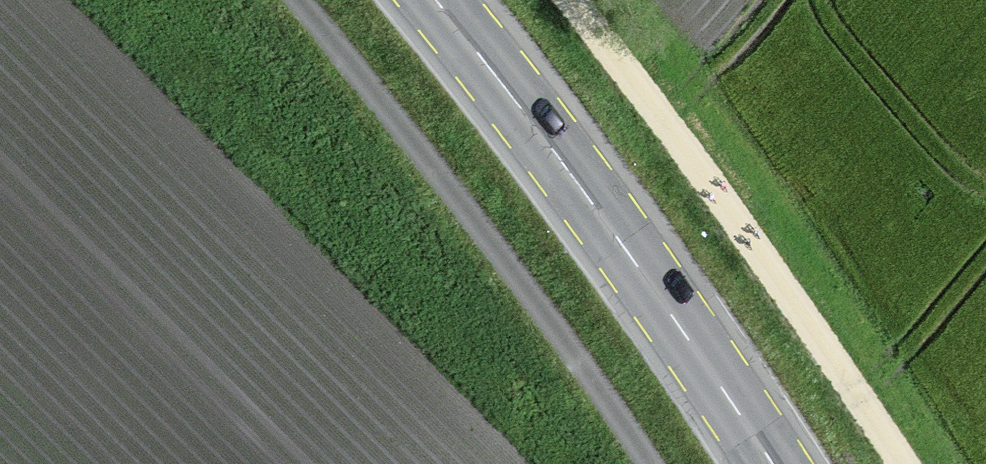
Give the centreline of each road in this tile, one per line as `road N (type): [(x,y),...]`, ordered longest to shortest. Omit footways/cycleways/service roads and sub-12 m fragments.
road 1 (track): [(649,463),(533,298),(297,0)]
road 2 (primary): [(772,463),(608,225),(434,0)]
road 3 (track): [(570,0),(903,463)]

